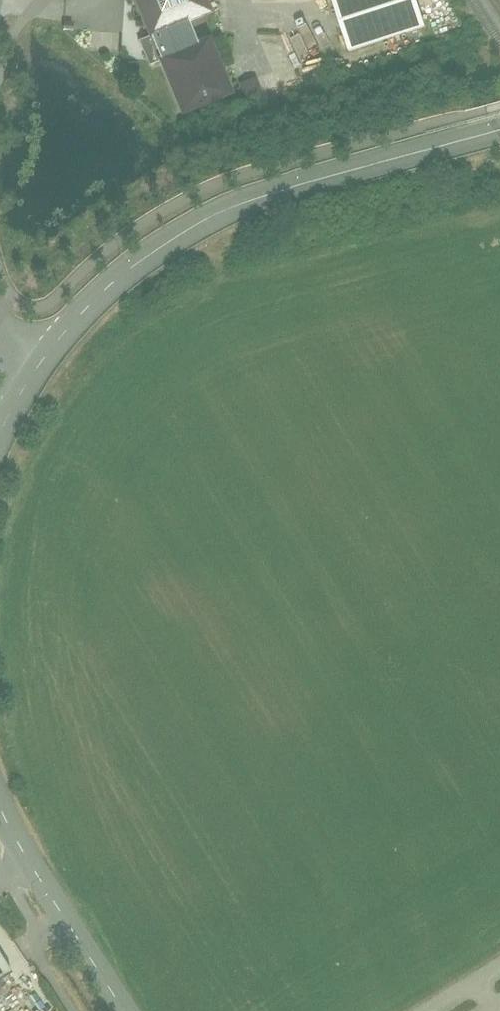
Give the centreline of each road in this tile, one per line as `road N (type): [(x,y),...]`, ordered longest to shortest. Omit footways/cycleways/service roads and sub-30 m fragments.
road 1 (residential): [(37,371),(108,290),(216,216),(483,137)]
road 2 (residential): [(125,1010),(0,801)]

